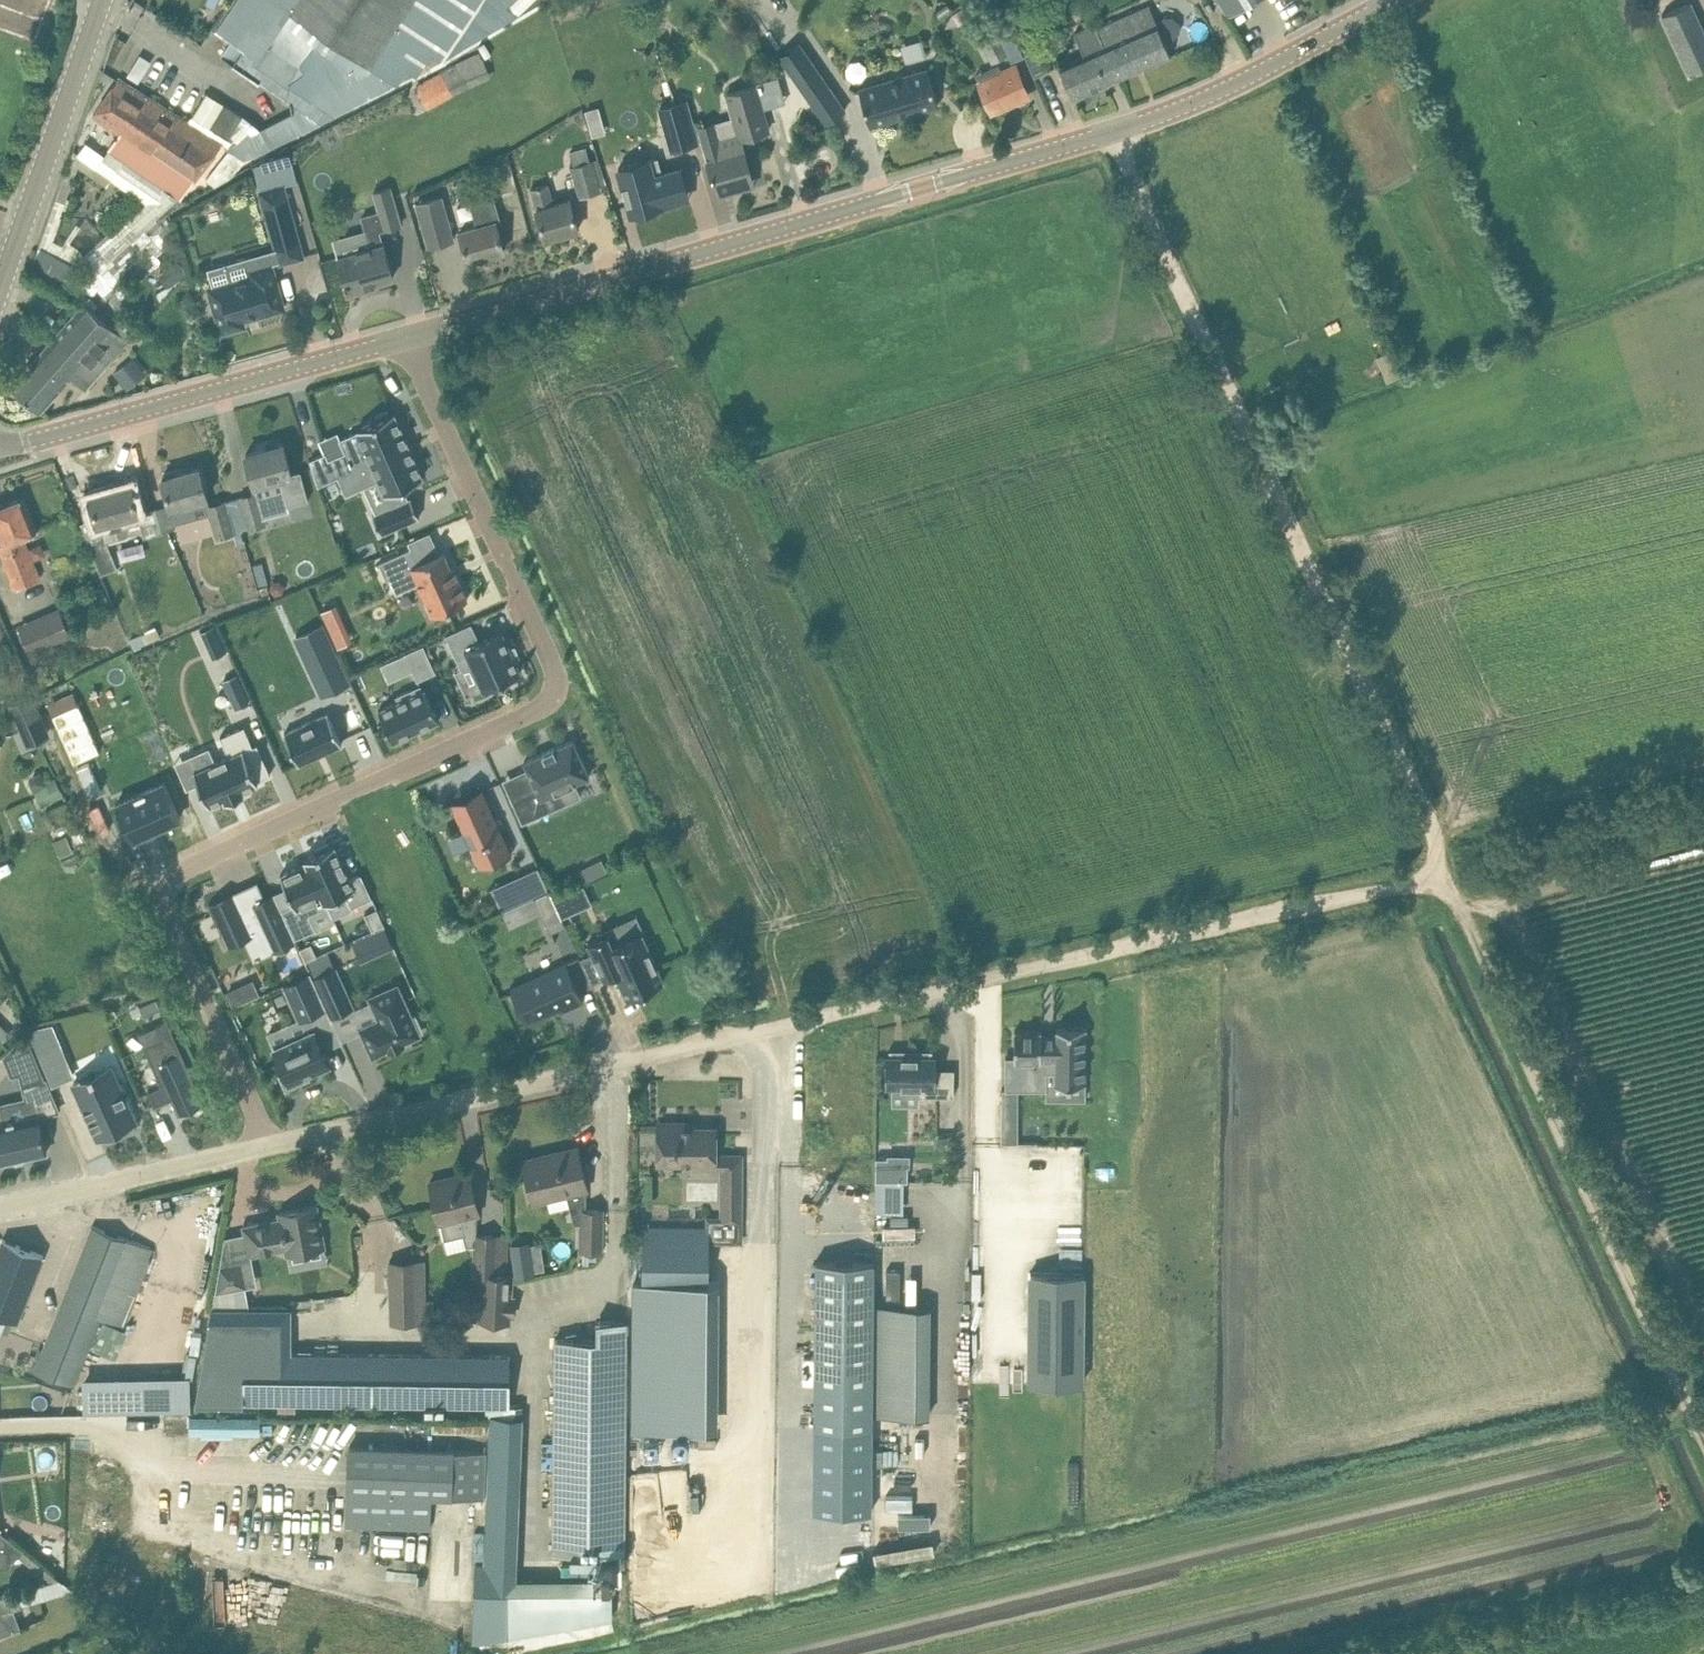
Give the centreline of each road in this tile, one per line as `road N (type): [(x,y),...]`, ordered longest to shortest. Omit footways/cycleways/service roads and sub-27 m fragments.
road 1 (residential): [(267,1148),(164,905),(177,869),(539,708),(555,672),(404,337)]
road 2 (tertiary): [(404,337),(1111,131),(1211,95),(1391,0)]
road 3 (track): [(1441,873),(1111,131)]
road 4 (unclassified): [(267,1148),(936,992)]
road 5 (track): [(1703,1453),(1441,873)]
road 6 (track): [(936,992),(1441,873)]
road 7 (tertiary): [(0,439),(154,408),(404,337)]
road 8 (tertiary): [(0,296),(99,0)]
road 9 (unclassified): [(0,1209),(267,1148)]

